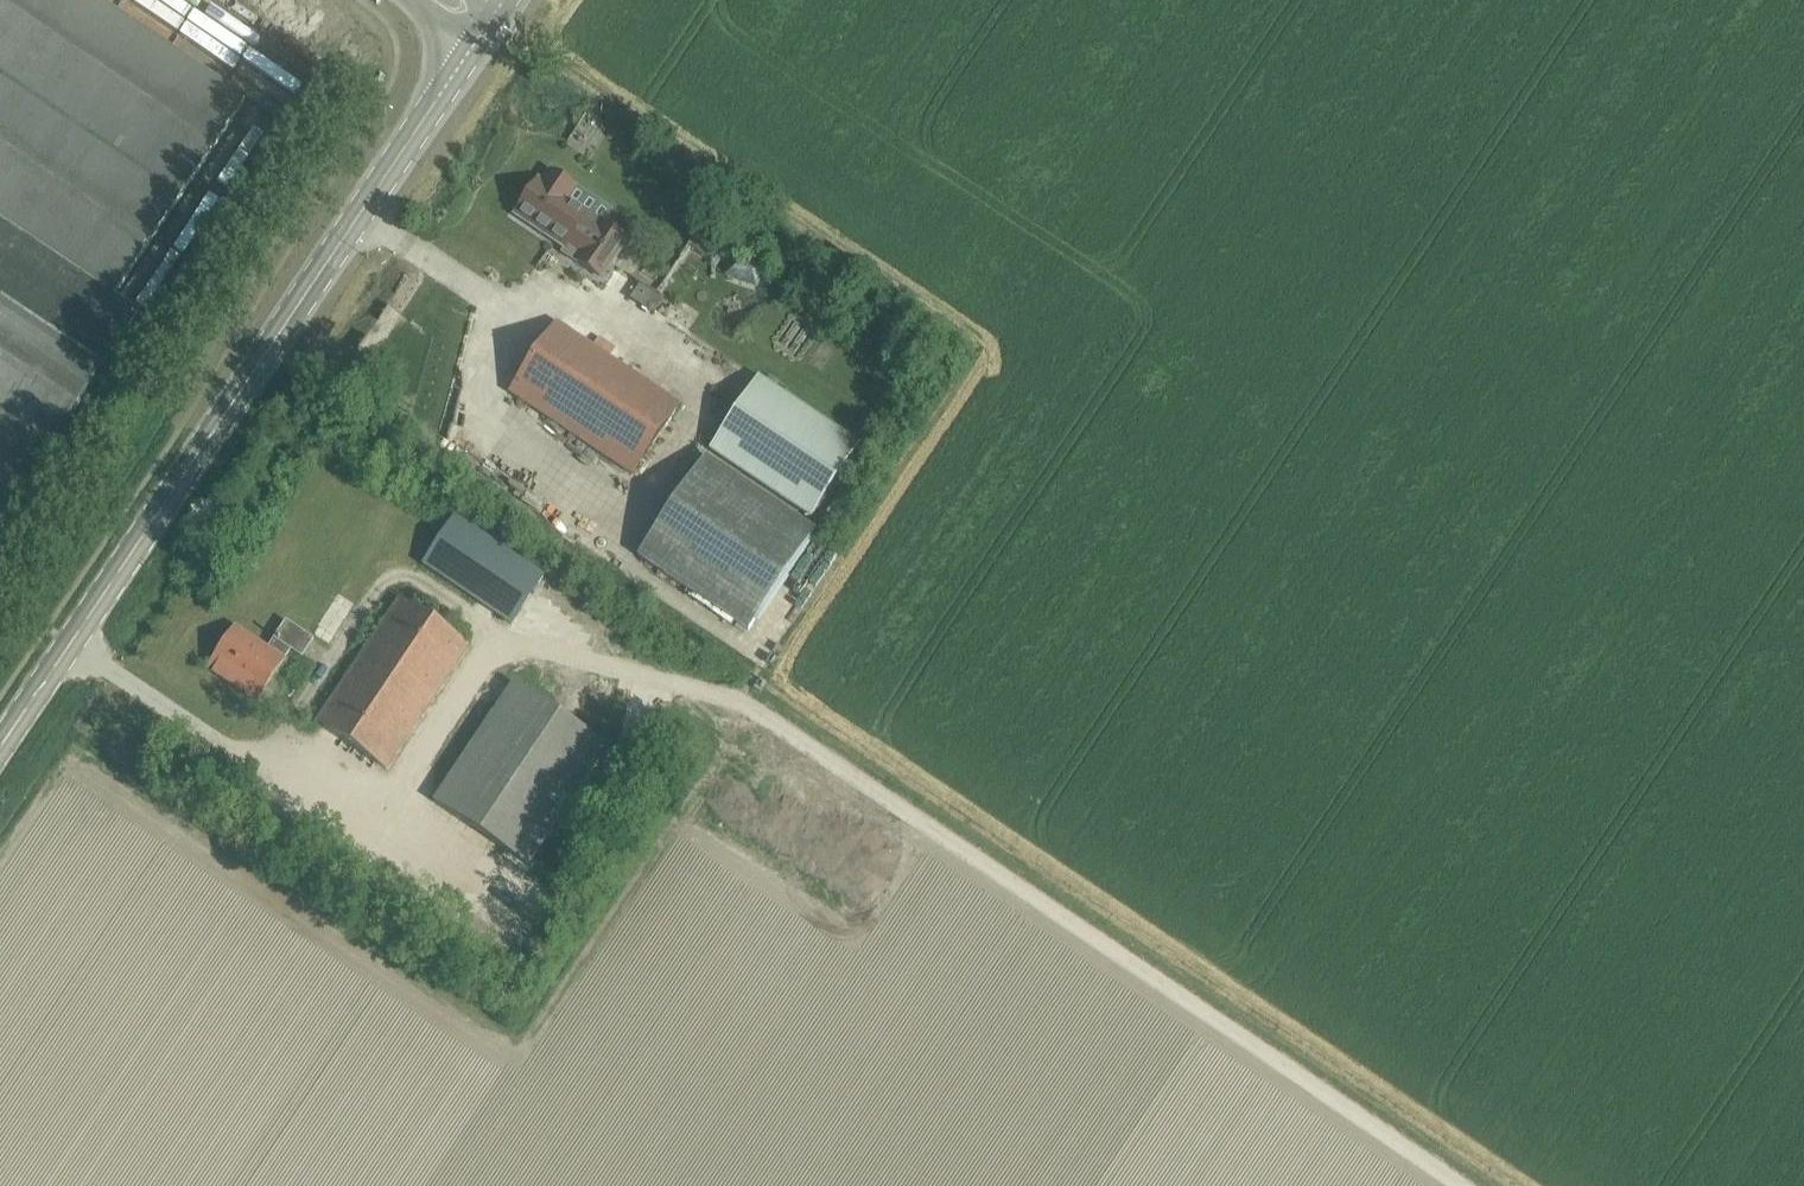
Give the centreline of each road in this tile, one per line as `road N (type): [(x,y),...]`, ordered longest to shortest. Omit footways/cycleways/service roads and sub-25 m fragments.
road 1 (secondary): [(0,747),(374,186)]
road 2 (secondary): [(403,37),(374,186)]
road 3 (secondary): [(374,186),(408,145),(444,55)]

